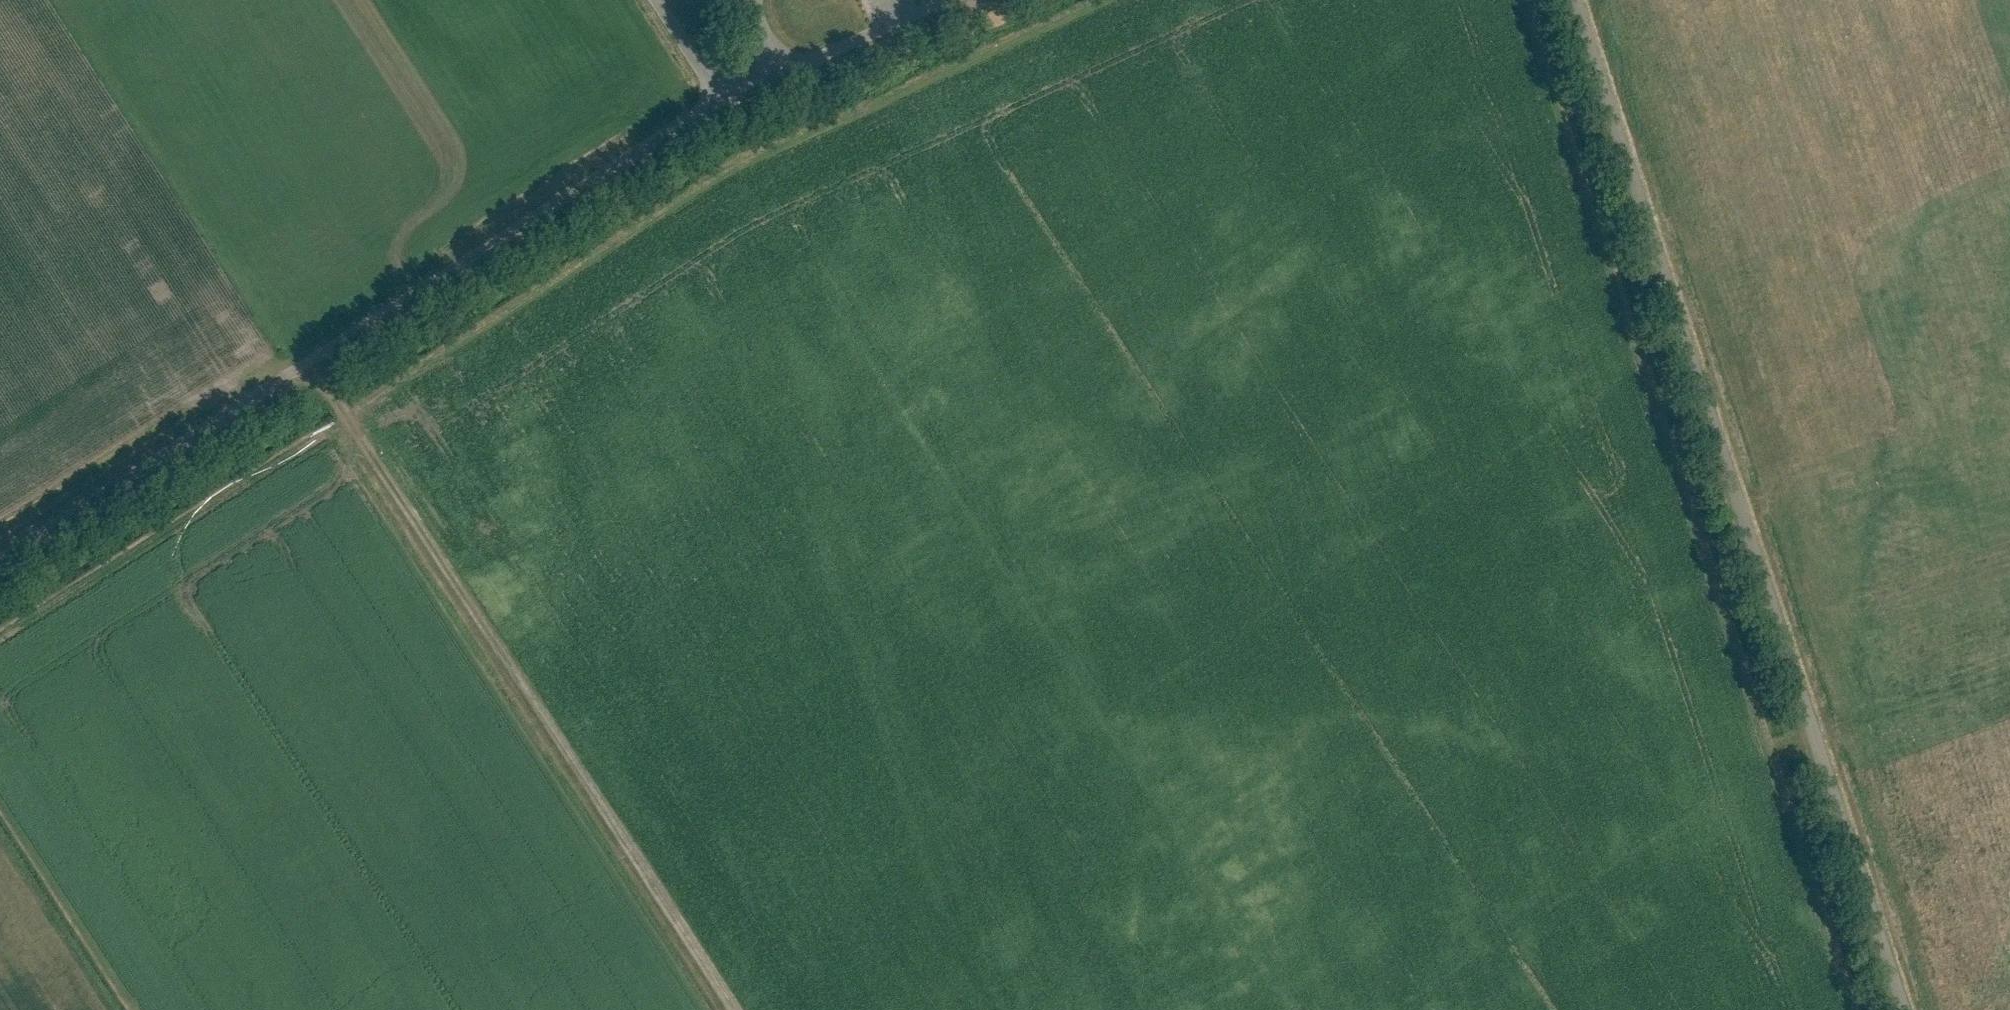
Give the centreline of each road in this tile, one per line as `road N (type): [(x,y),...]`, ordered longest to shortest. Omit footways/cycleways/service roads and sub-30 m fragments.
road 1 (unclassified): [(0,559),(726,94),(945,0)]
road 2 (unclassified): [(1904,1009),(1575,0)]

